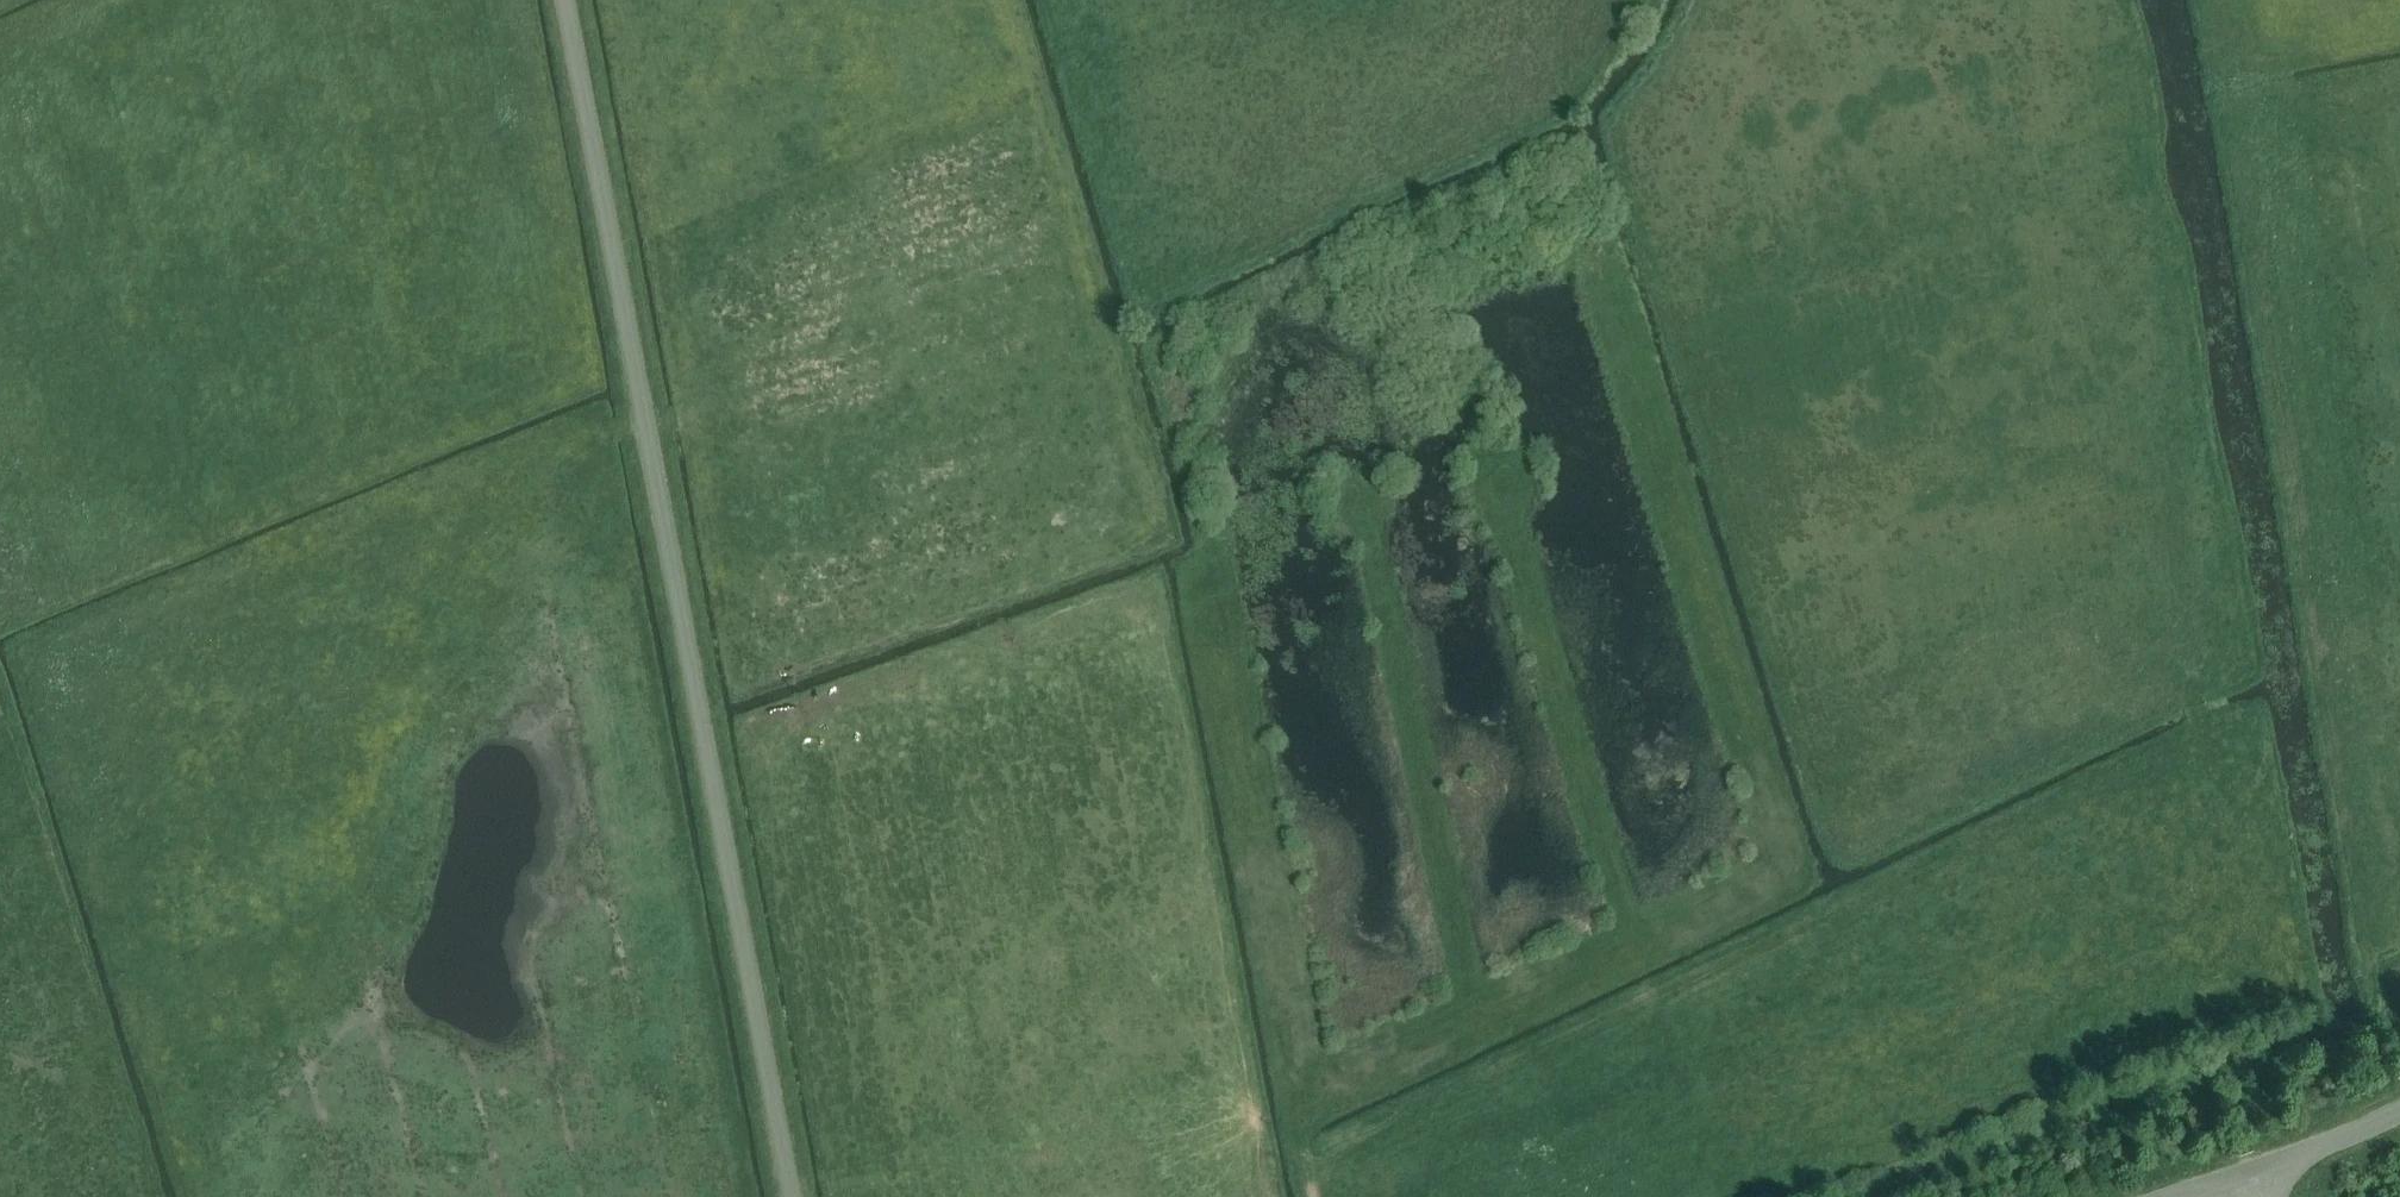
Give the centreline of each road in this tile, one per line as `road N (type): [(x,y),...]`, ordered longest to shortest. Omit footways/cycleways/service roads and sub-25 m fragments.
road 1 (unclassified): [(778,1196),(566,0)]
road 2 (unclassified): [(2251,1176),(2399,1111)]

